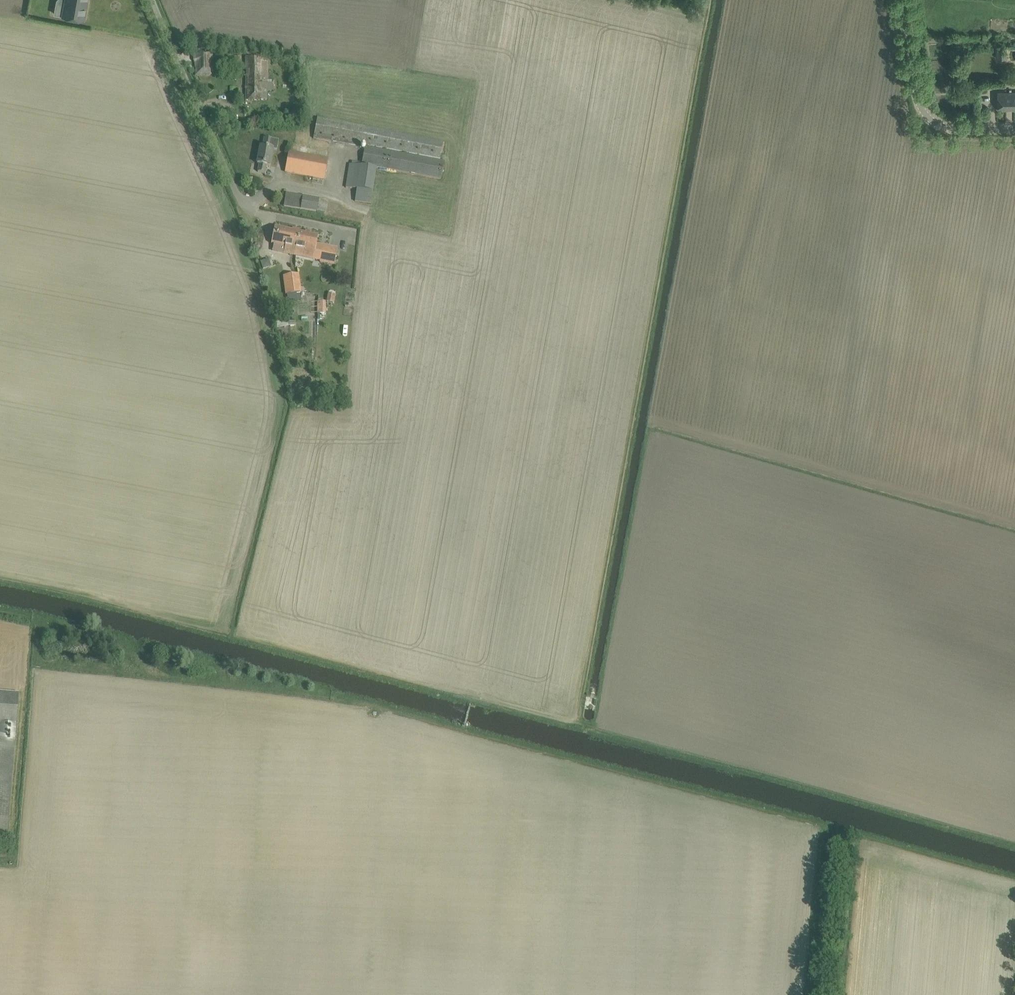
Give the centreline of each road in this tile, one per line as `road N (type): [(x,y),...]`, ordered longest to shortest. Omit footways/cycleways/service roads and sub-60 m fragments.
road 1 (tertiary): [(1014,129),(954,129),(921,108),(905,0)]
road 2 (track): [(820,994),(834,832)]

